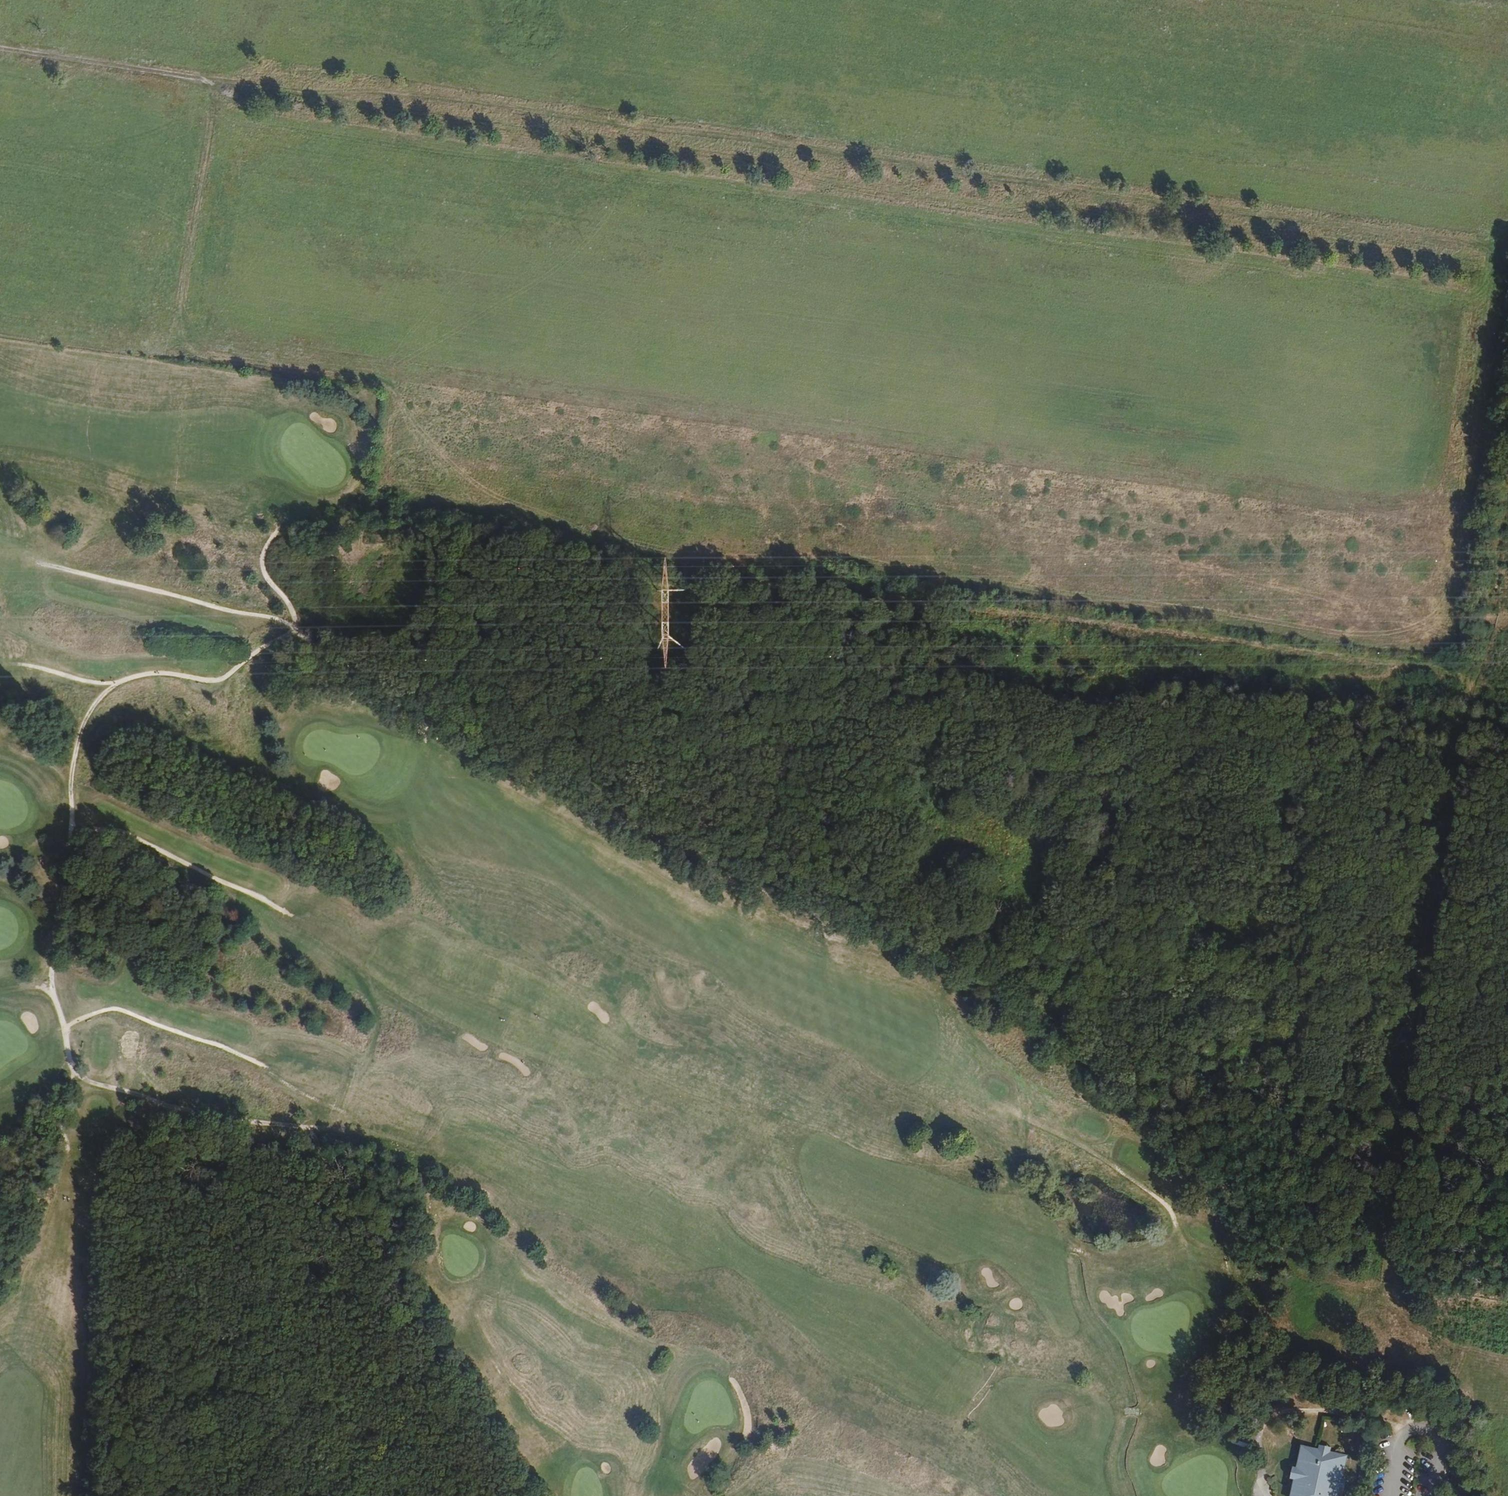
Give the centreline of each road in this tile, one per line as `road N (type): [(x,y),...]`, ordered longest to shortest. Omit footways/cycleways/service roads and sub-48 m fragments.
road 1 (track): [(1403,1434),(1384,1419),(1289,1409),(1223,1254),(1310,677),(1449,671),(1457,611),(1495,613)]
road 2 (track): [(0,1235),(68,1075)]

